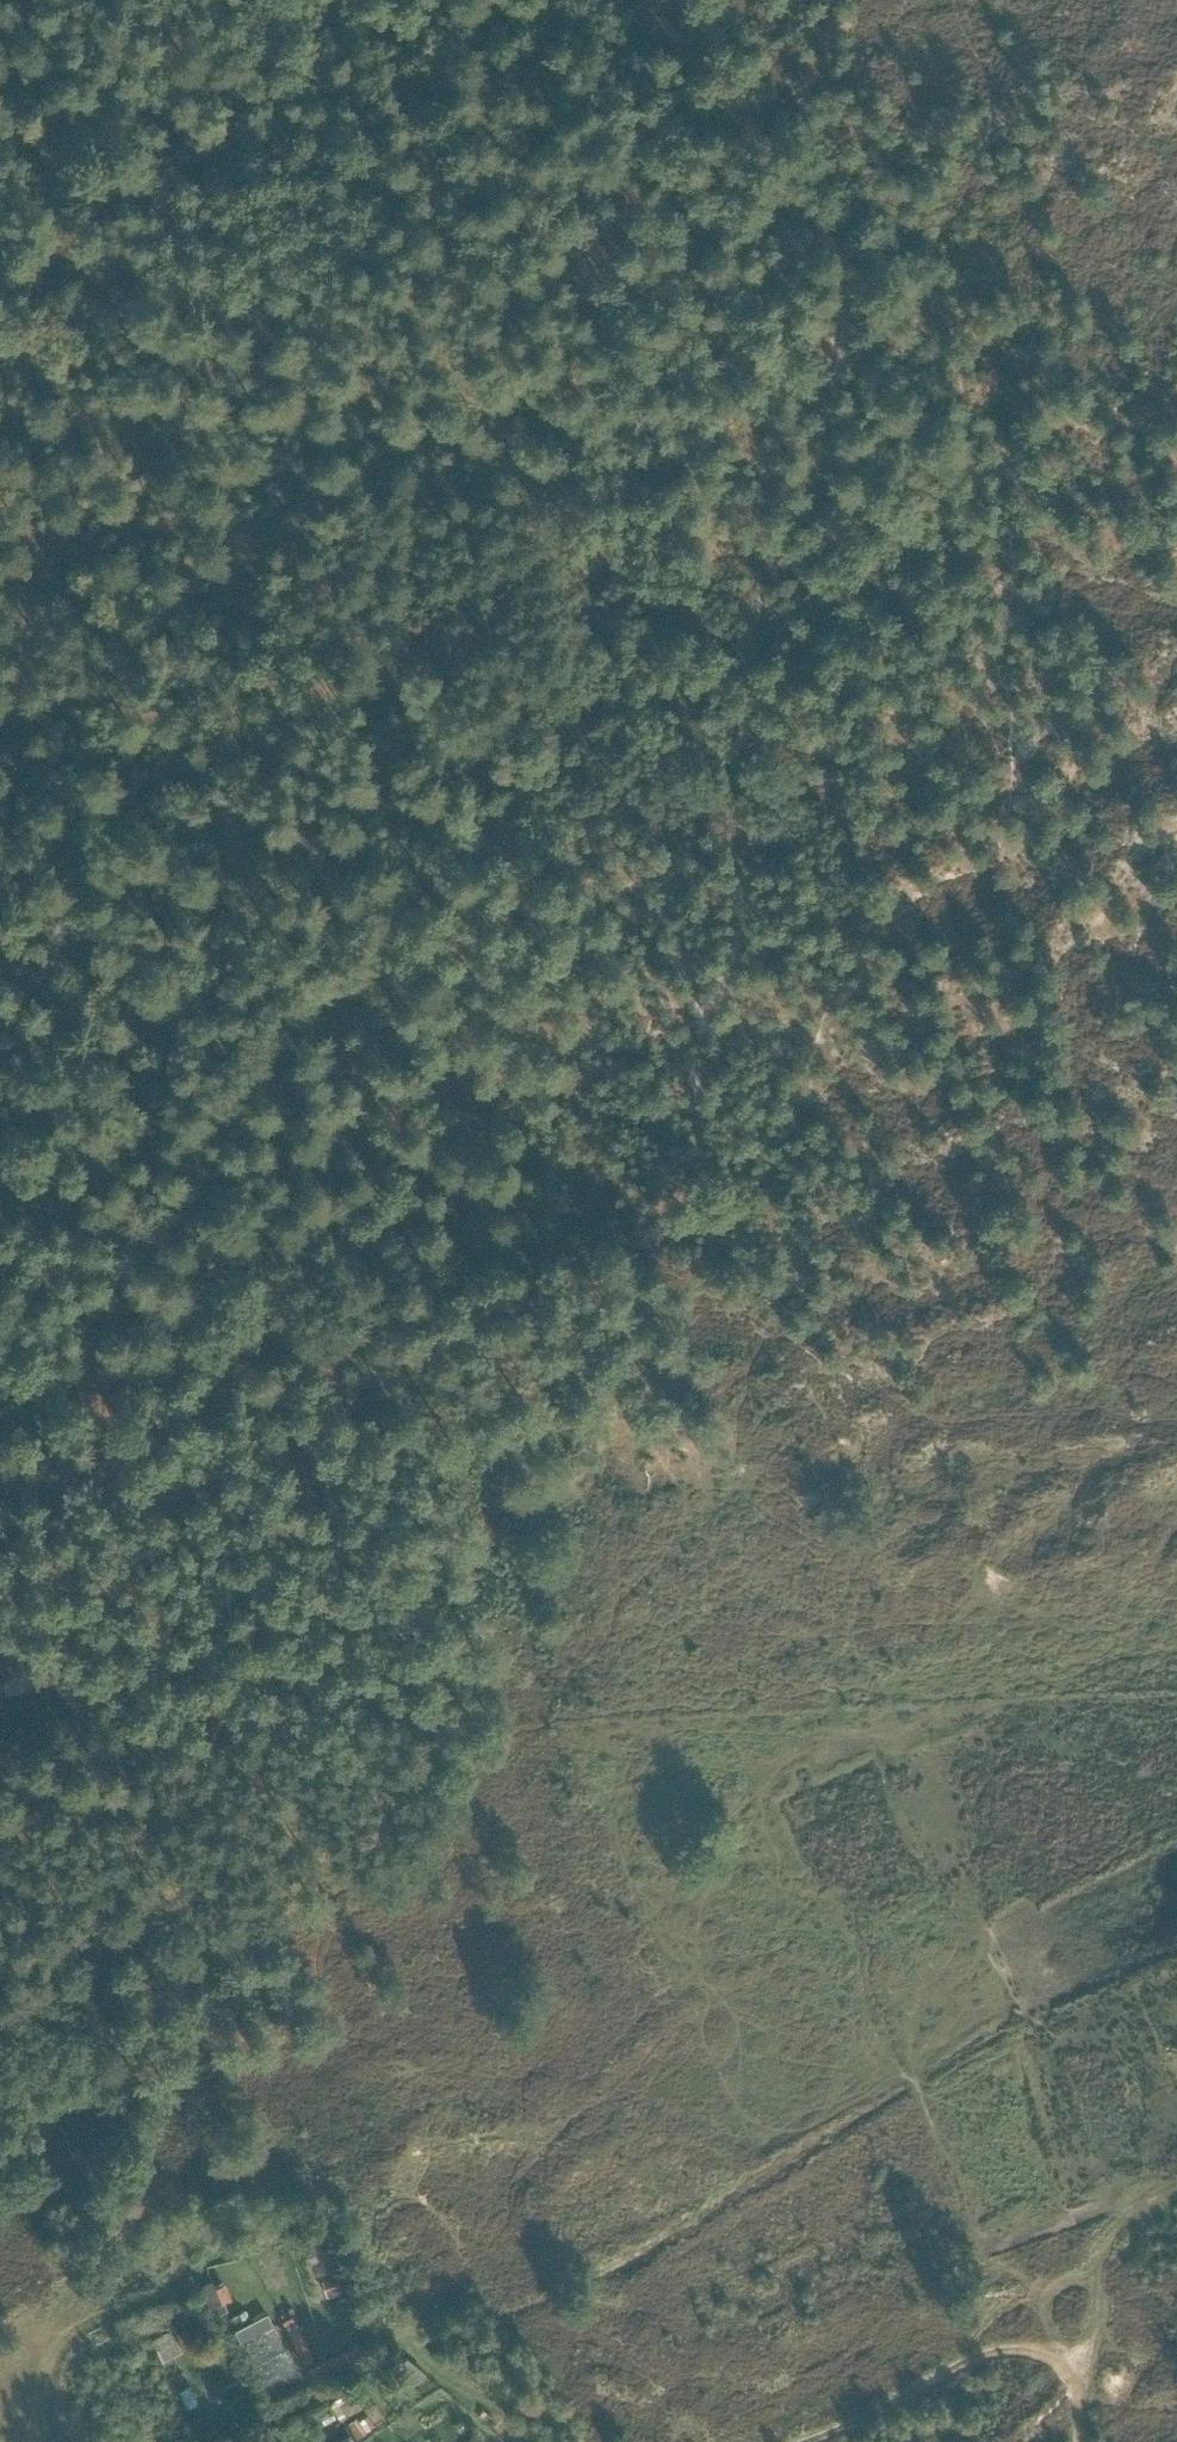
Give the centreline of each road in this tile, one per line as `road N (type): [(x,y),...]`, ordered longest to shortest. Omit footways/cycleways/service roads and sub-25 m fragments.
road 1 (track): [(822,2441),(1006,2351),(1033,2352),(1074,2379),(1080,2441)]
road 2 (track): [(577,2441),(436,2361),(421,2341)]

